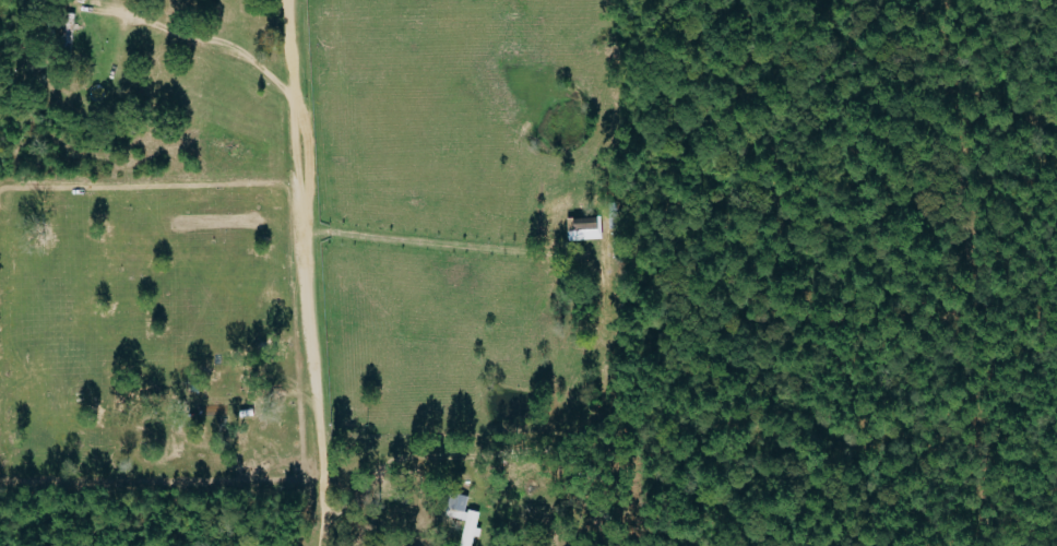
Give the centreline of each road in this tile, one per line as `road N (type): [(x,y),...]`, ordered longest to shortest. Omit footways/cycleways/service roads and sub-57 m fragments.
road 1 (residential): [(315,545),(322,489),(291,0)]

